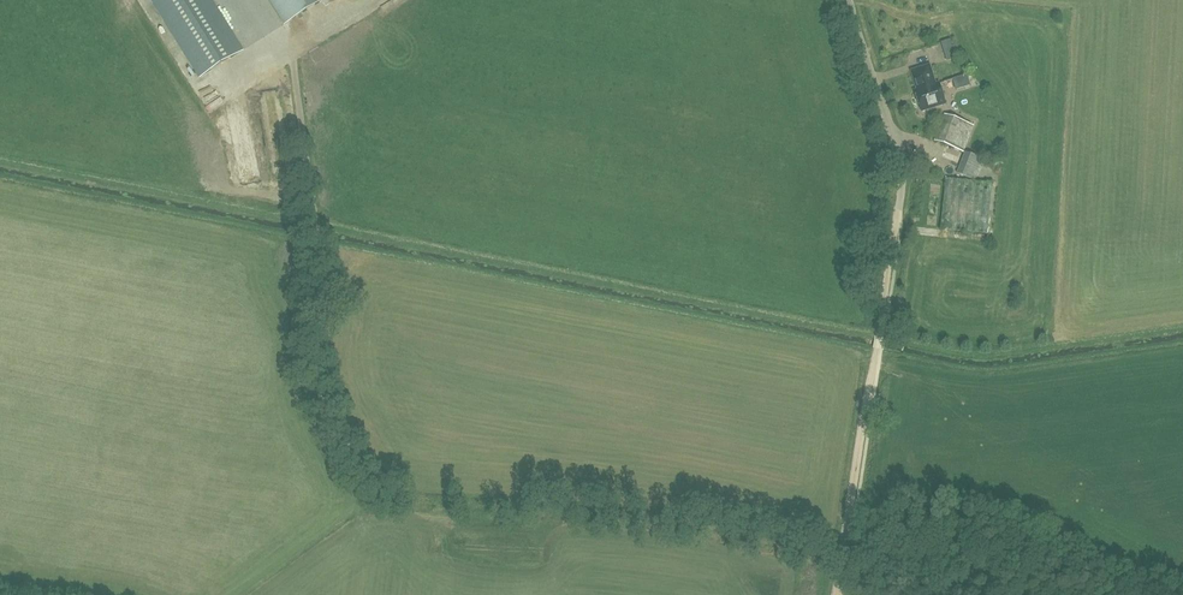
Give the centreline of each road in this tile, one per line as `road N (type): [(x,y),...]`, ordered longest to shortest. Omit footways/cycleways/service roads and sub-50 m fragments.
road 1 (track): [(879,336),(837,594)]
road 2 (unclassified): [(900,207),(900,156),(848,0)]
road 3 (track): [(879,336),(900,207)]

